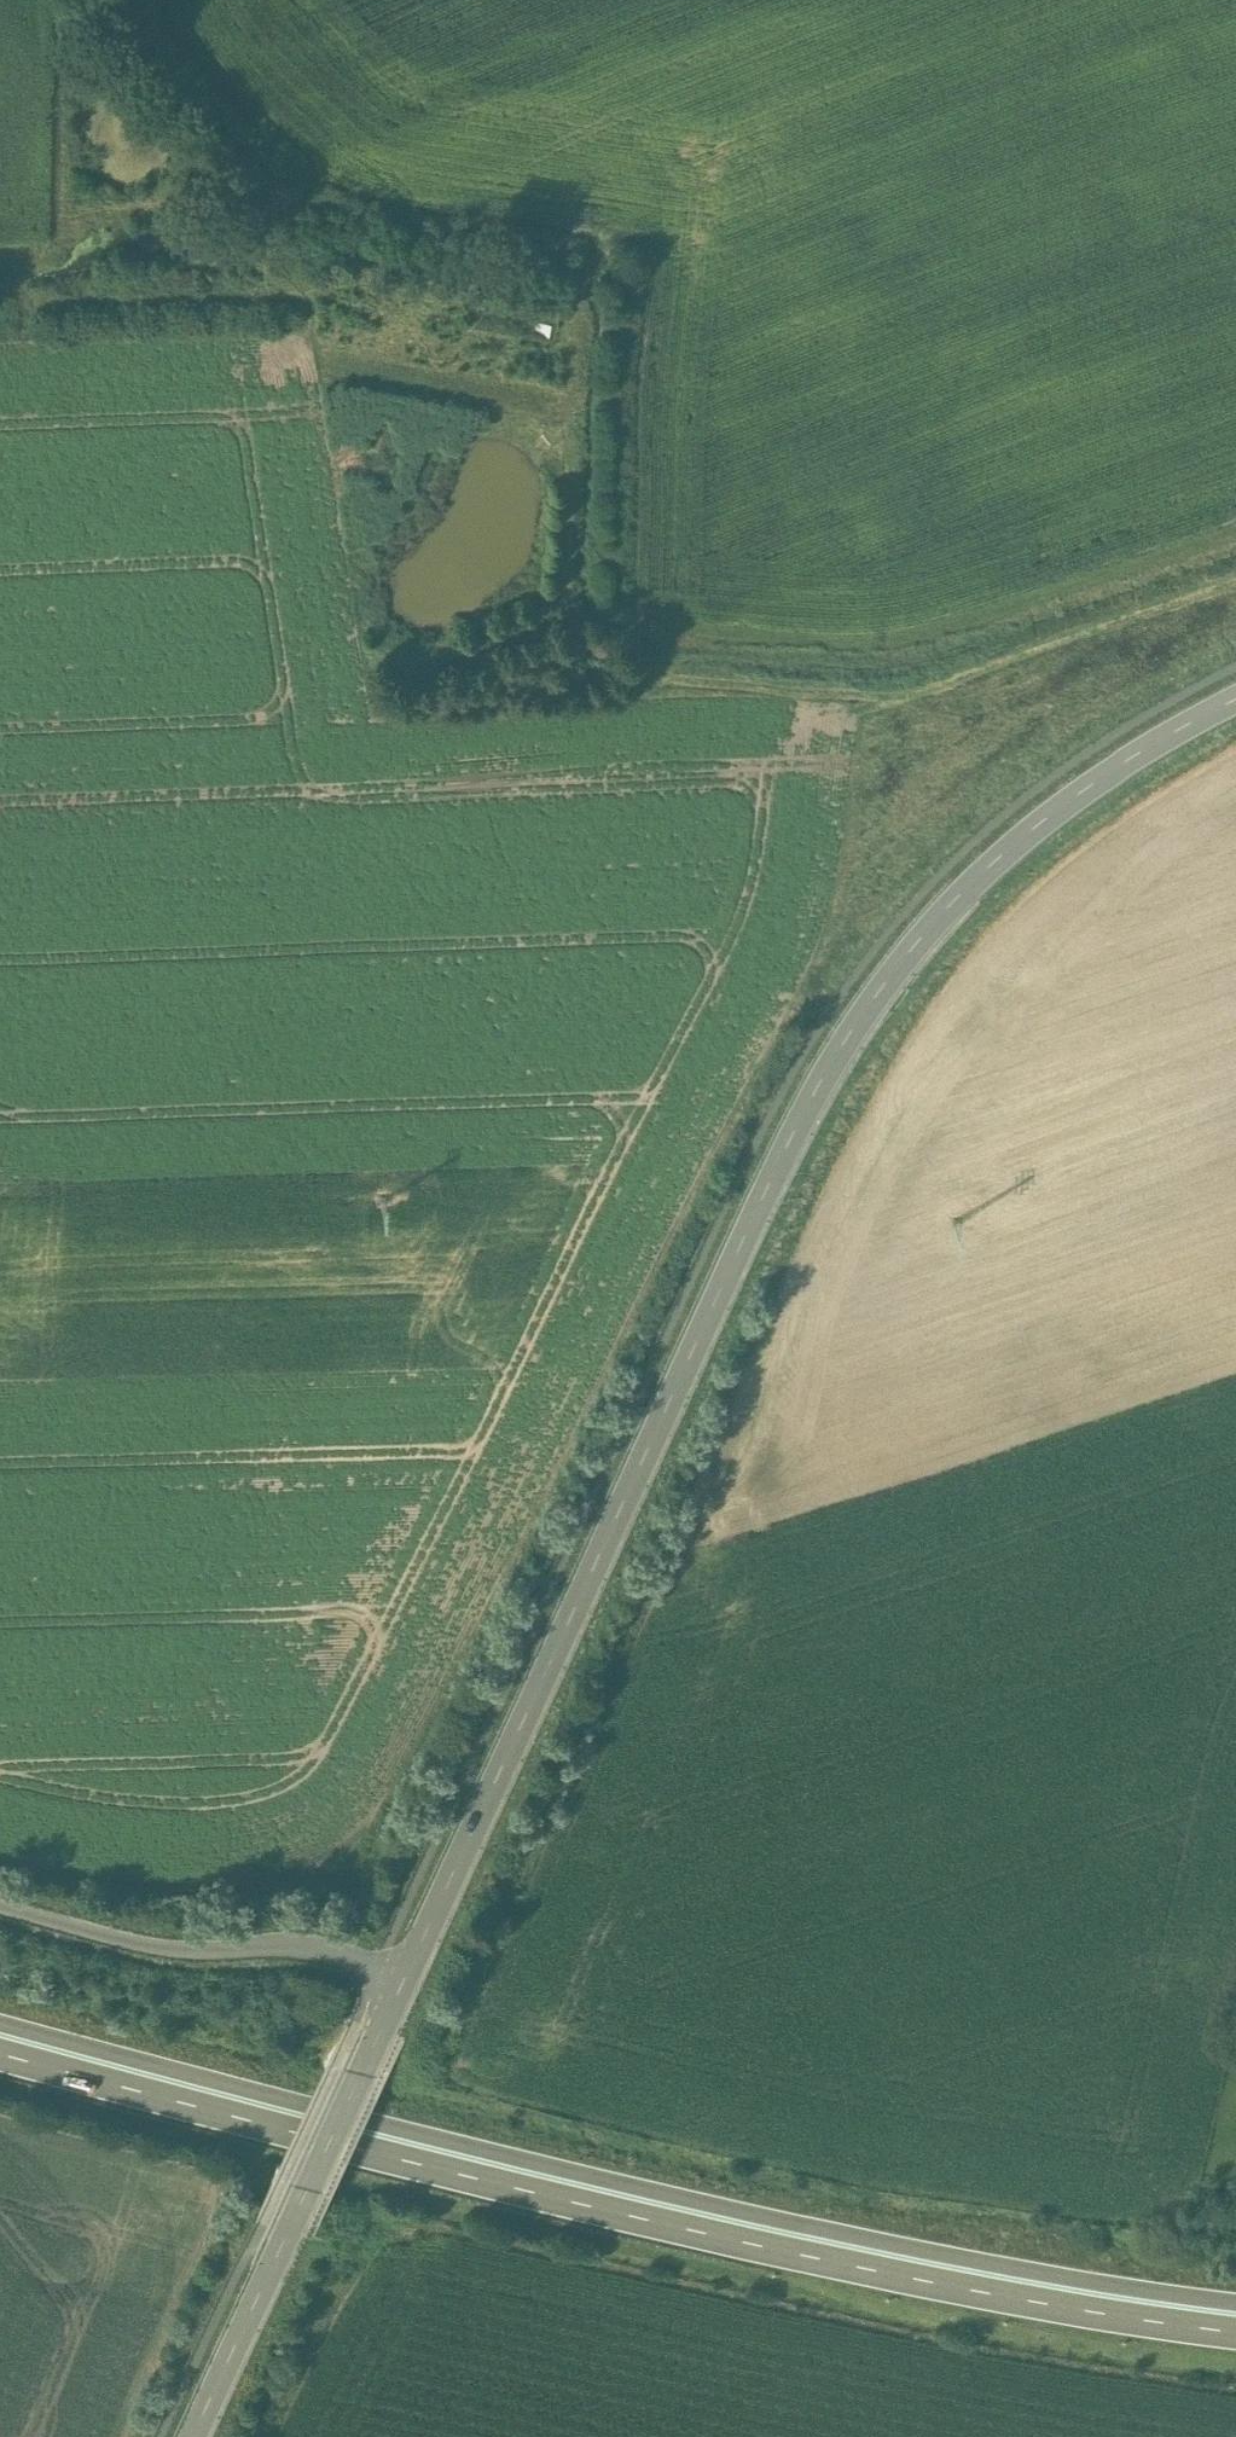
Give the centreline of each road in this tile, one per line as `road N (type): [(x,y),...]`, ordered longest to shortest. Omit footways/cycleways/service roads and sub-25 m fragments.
road 1 (tertiary): [(1235,697),(1105,771),(1042,817),(923,936),(876,1001),(754,1220),(401,1973)]
road 2 (trunk): [(0,2058),(149,2102),(935,2290),(1235,2338)]
road 3 (trunk): [(1235,2309),(943,2260),(387,2136),(0,2030)]
road 4 (tertiary): [(401,1973),(187,2436)]
road 5 (unclassified): [(0,1903),(170,1945),(280,1940),(337,1947),(401,1973)]

